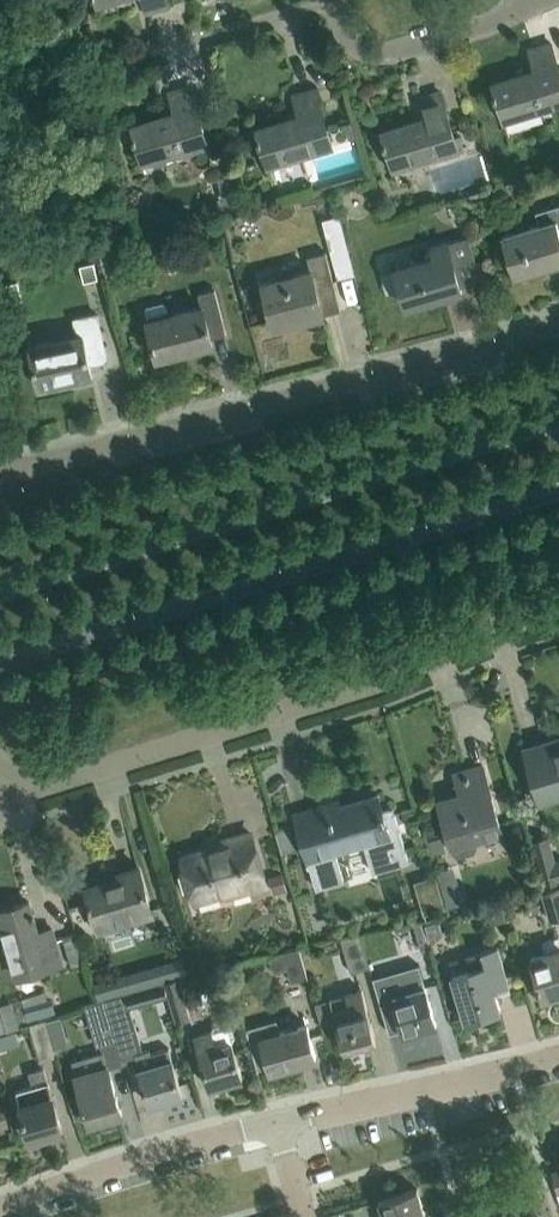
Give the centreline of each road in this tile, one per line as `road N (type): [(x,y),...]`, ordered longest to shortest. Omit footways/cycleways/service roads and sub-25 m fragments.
road 1 (tertiary): [(0,665),(558,491)]
road 2 (tertiary): [(558,419),(0,592)]
road 3 (residential): [(0,1211),(178,1148),(558,1059)]
road 4 (residential): [(0,470),(558,322)]
road 5 (residential): [(10,789),(380,683),(558,610)]
road 6 (residential): [(336,3),(91,70)]
road 7 (residential): [(336,3),(353,43),(387,53),(526,8)]

